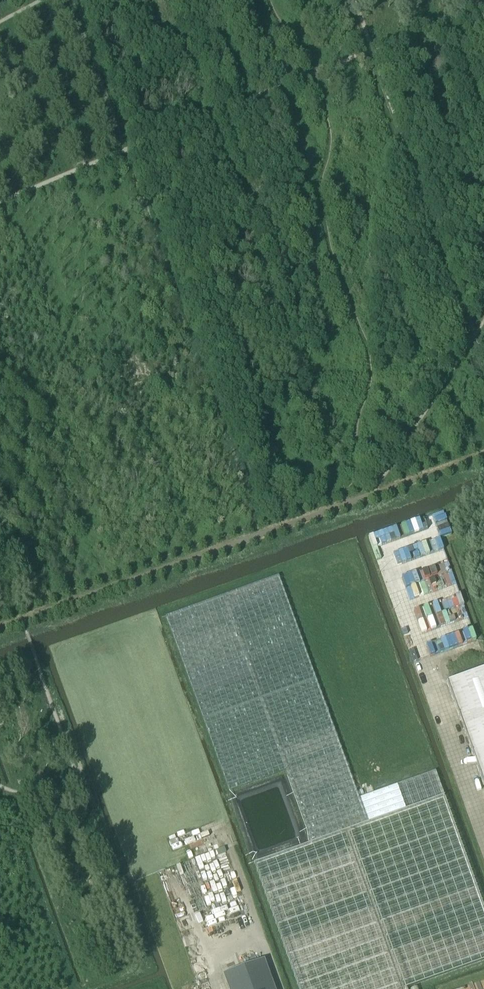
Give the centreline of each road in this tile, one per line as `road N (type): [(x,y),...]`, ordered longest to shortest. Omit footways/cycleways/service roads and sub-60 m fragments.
road 1 (track): [(59,607),(38,550),(42,529),(24,491),(23,447),(0,395)]

